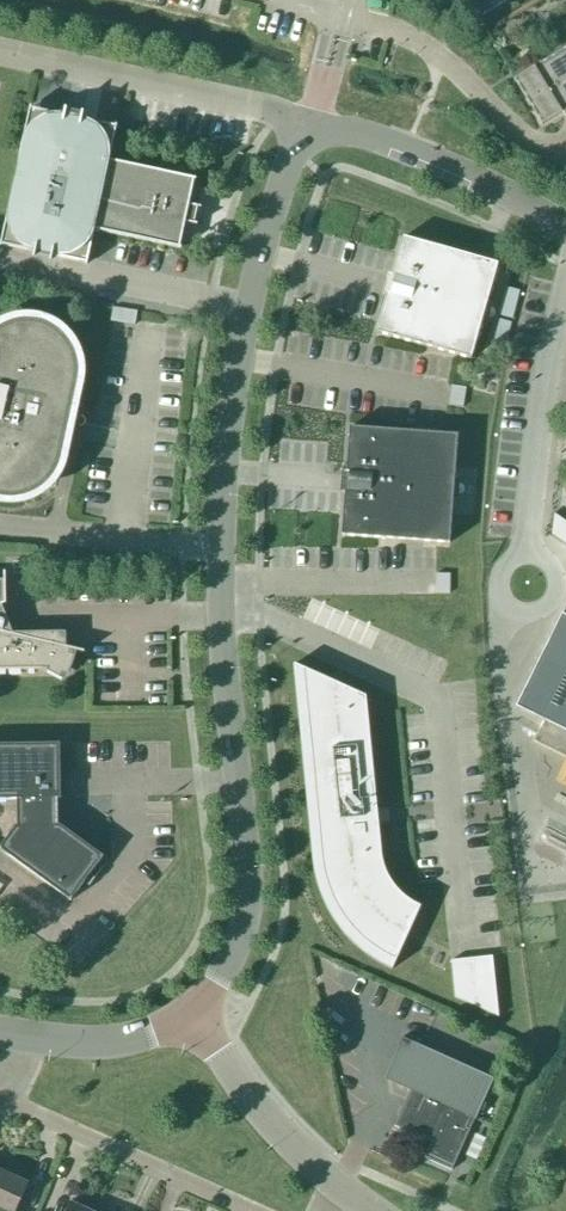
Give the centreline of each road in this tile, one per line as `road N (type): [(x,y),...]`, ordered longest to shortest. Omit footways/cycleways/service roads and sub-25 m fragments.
road 1 (unclassified): [(190,1015),(225,969),(248,902),(220,618),(224,473),(255,272),(308,121)]
road 2 (unclassified): [(308,121),(0,50)]
road 3 (unclassified): [(565,228),(510,194),(367,134),(308,121)]
road 4 (residential): [(252,1210),(5,1099)]
road 5 (unclassified): [(340,1187),(270,1122),(190,1015)]
road 6 (unclassified): [(27,1036),(115,1042),(190,1015)]

